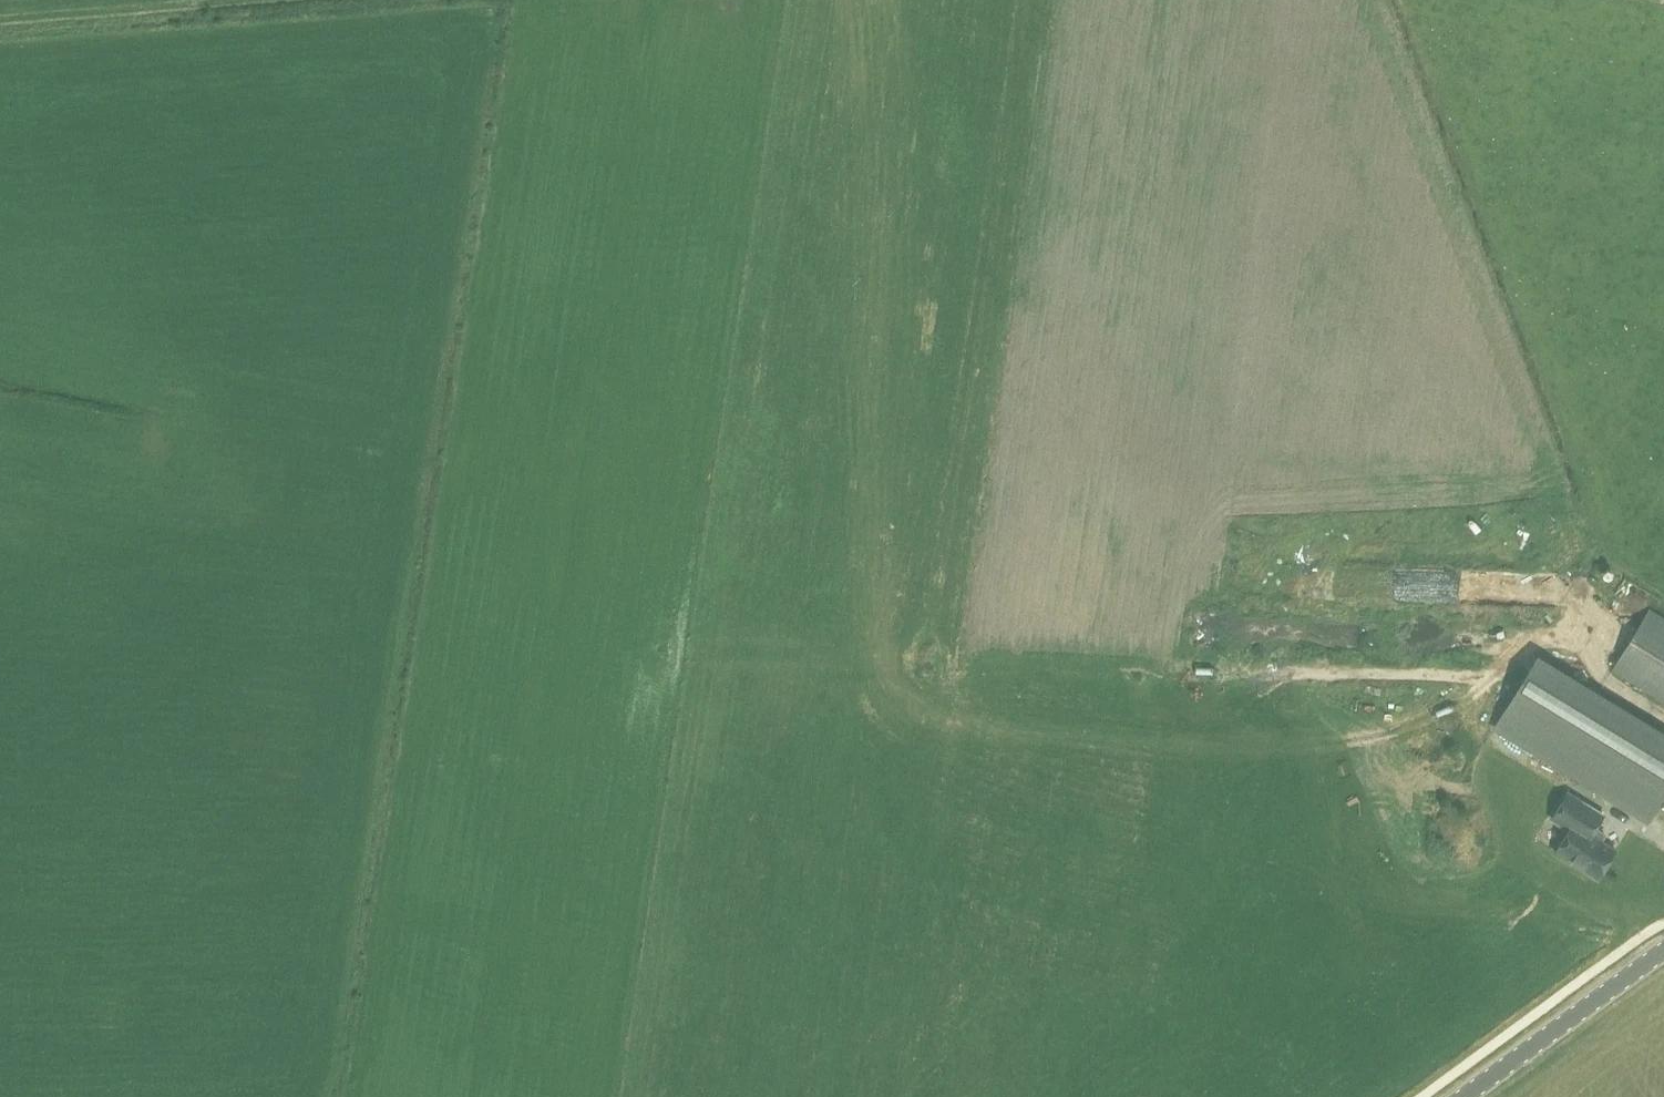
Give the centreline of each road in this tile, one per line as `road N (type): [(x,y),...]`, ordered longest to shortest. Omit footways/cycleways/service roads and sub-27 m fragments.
road 1 (tertiary): [(1465,1096),(1663,953)]

